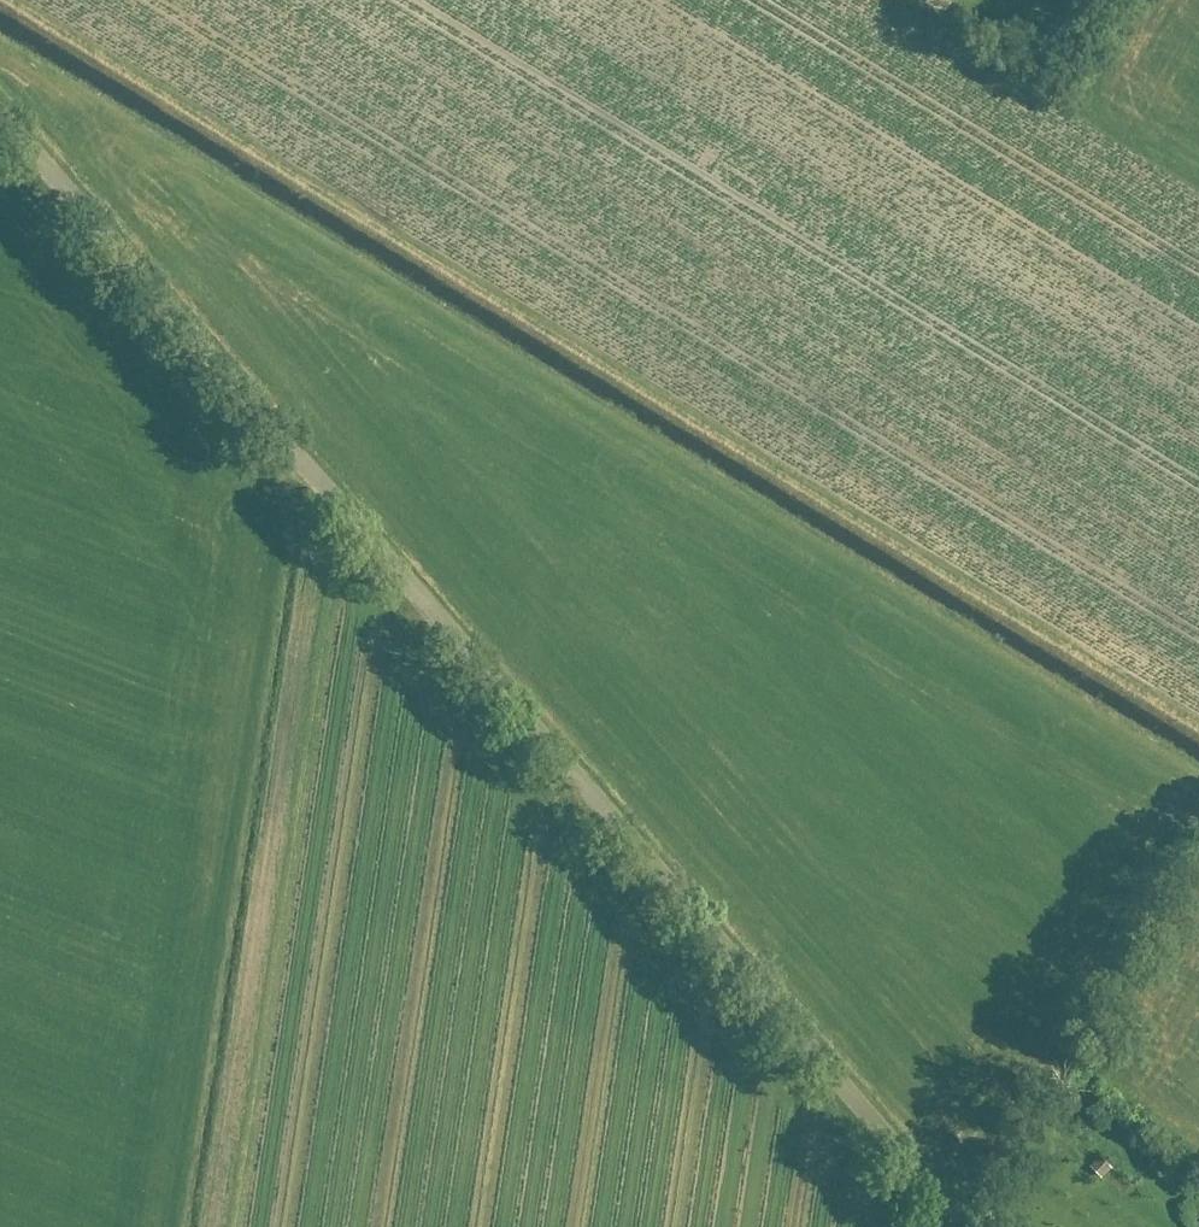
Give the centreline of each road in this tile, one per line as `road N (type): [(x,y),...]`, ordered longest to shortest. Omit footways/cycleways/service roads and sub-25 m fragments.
road 1 (tertiary): [(956,1226),(0,120)]

